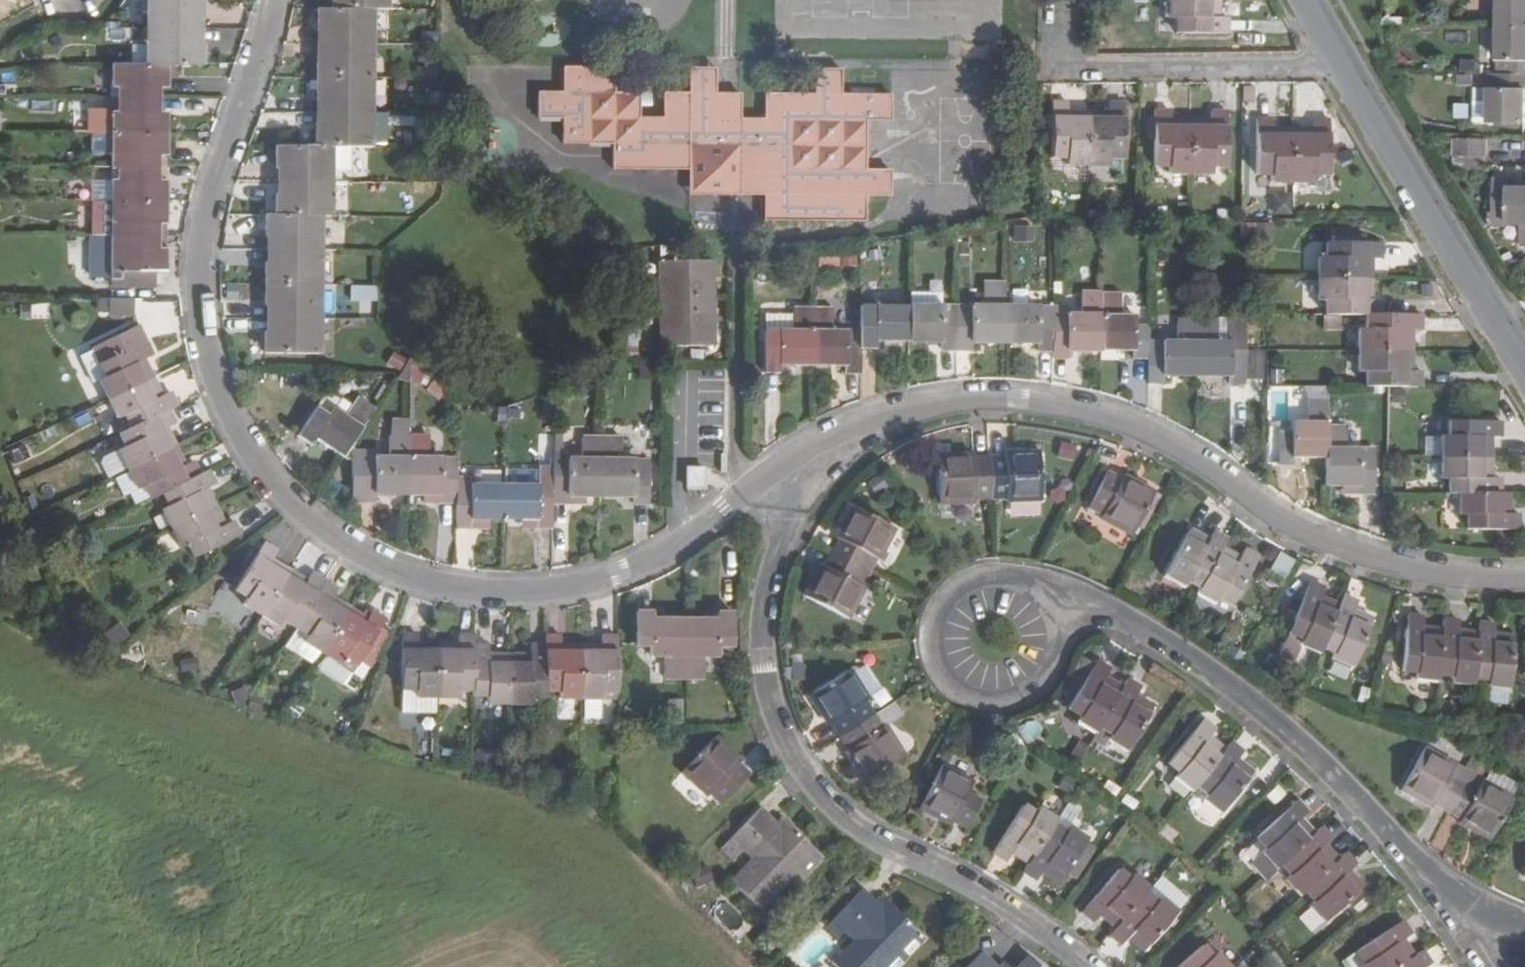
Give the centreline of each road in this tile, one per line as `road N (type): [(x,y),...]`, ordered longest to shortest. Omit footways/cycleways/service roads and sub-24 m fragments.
road 1 (residential): [(274,0),(223,162),(201,293),(219,397),(238,437),(298,509),(408,575),(481,591),(562,589),(669,552),(751,490),(828,447)]
road 2 (residential): [(828,447),(925,406),(1006,403),(1083,412),(1357,559),(1450,579),(1524,580)]
road 3 (residential): [(1087,966),(1027,922),(862,837),(816,795),(776,721),(763,654),(765,604),(782,532),(828,447)]
road 4 (residential): [(1051,616),(1105,617),(1176,650),(1300,747),(1420,868),(1473,910)]
road 5 (residential): [(1331,55),(1524,377)]
road 6 (residential): [(1331,55),(1286,73),(1057,72),(1056,36)]
road 7 (residential): [(1051,616),(1011,580),(957,587),(927,632),(943,685)]
road 8 (residential): [(943,685),(973,704),(1025,696),(1055,652),(1051,616)]

